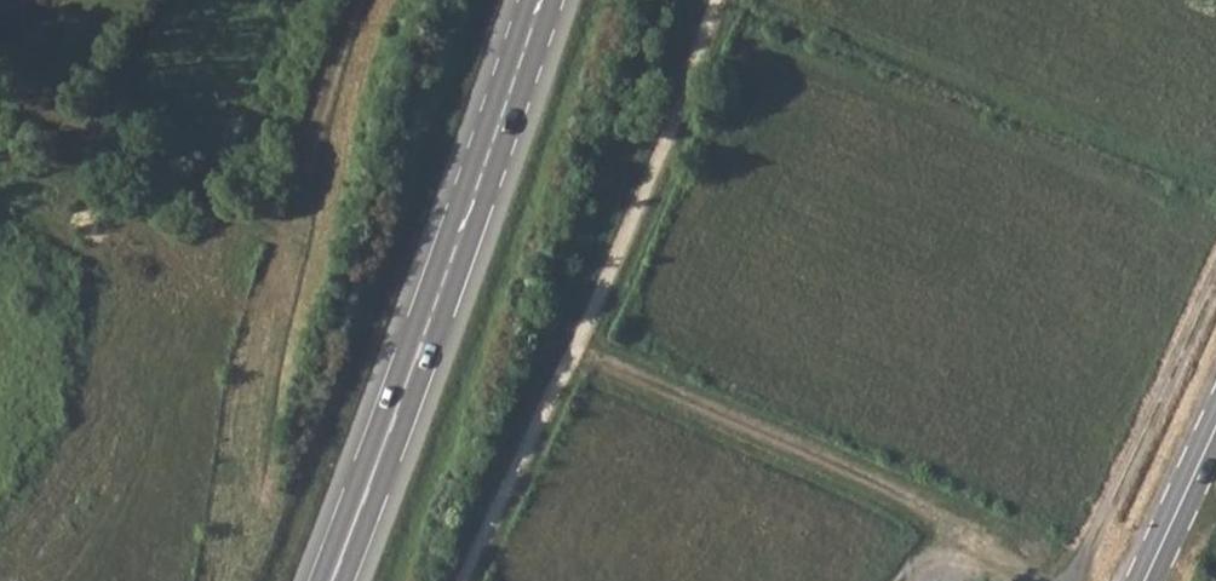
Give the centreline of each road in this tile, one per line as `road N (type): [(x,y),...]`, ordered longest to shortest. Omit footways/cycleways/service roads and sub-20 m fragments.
road 1 (primary): [(331,580),(423,346),(542,0)]
road 2 (secondary): [(1148,580),(1215,432)]

